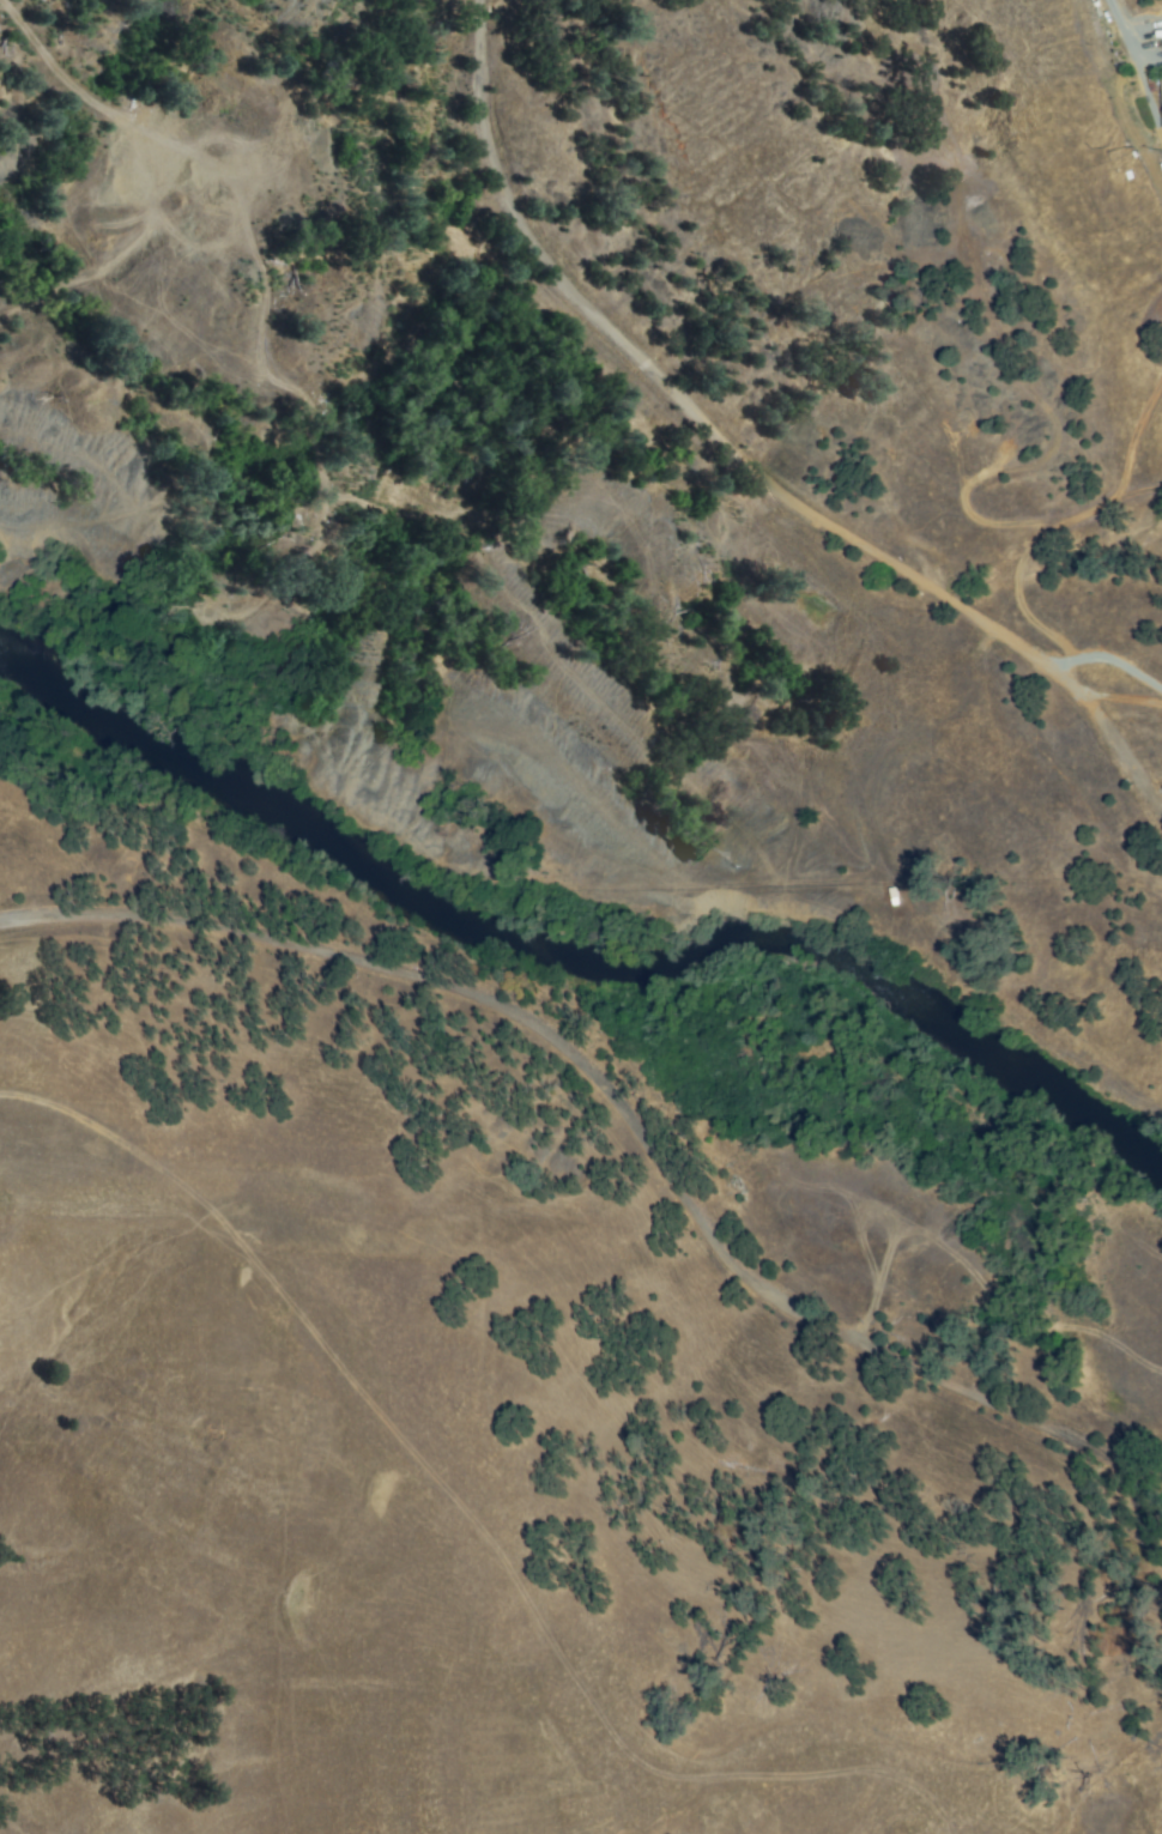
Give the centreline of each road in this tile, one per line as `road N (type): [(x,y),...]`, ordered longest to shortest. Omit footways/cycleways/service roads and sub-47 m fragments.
road 1 (residential): [(1161,1476),(1037,1428),(776,1301),(713,1243),(607,1090),(506,1012),(419,980),(192,927),(144,921),(0,928)]
road 2 (residential): [(482,0),(489,144),(515,214),(545,259),(749,472),(806,516),(1034,654),(1081,695),(1161,813)]

